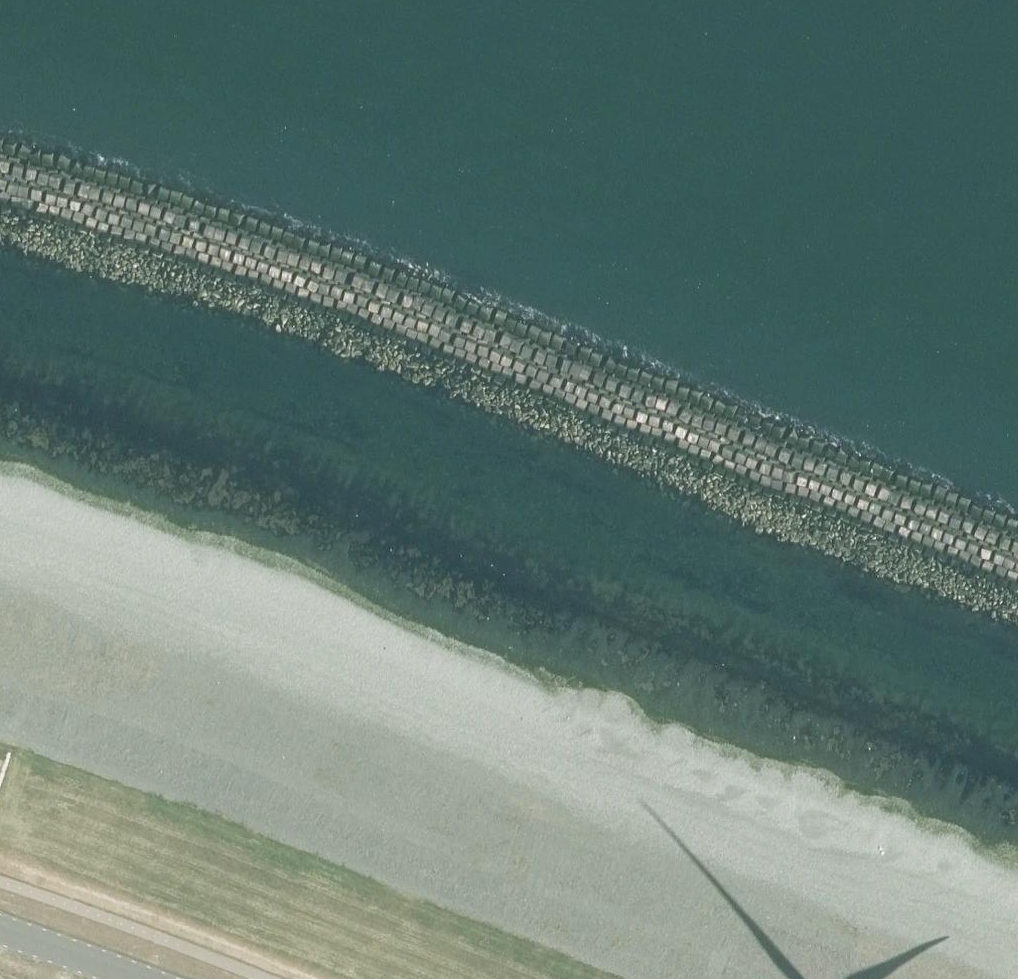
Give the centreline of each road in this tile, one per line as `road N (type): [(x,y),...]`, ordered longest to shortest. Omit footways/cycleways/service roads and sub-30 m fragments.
road 1 (unclassified): [(149,978),(0,927)]

